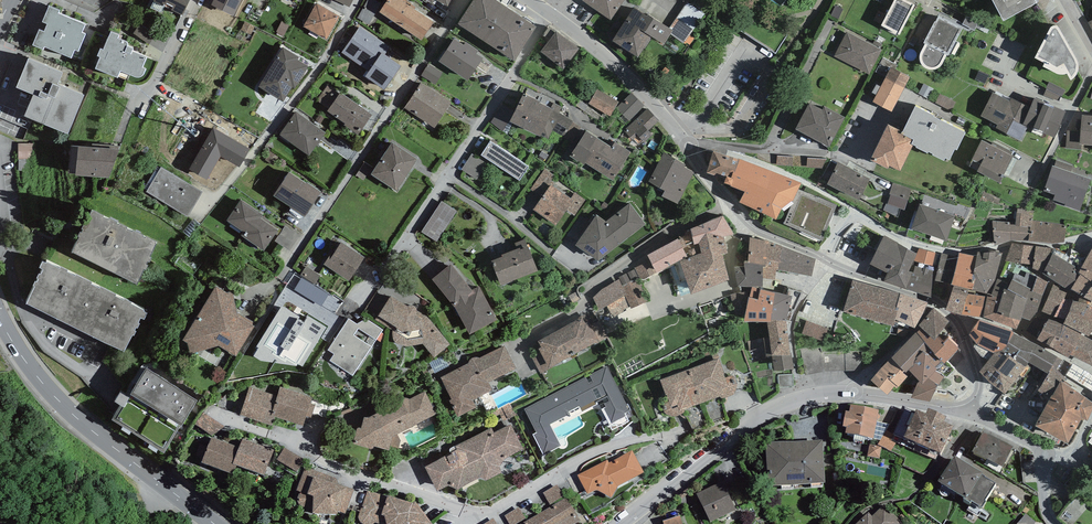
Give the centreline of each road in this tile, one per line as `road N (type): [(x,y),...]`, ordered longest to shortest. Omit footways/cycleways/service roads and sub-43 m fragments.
road 1 (residential): [(462,0),(259,303)]
road 2 (residential): [(552,14),(358,301)]
road 3 (residential): [(486,516),(622,444),(734,402),(747,401),(760,413)]
road 4 (secondary): [(0,317),(67,409),(214,523)]
road 5 (residential): [(226,415),(318,459),(486,516)]
road 6 (residential): [(356,0),(301,90),(205,211)]
road 7 (residential): [(825,256),(933,302),(961,325),(979,384),(967,413)]
road 8 (residential): [(967,413),(833,389),(760,413)]
road 9 (residential): [(552,14),(692,141)]
road 10 (residential): [(692,141),(704,176),(730,206),(765,231),(825,256)]
road 11 (residential): [(760,413),(622,523)]
road 12 (residential): [(767,151),(831,23)]
road 13 (residential): [(767,151),(853,156),(874,120)]
road 14 (residential): [(194,0),(142,109)]

